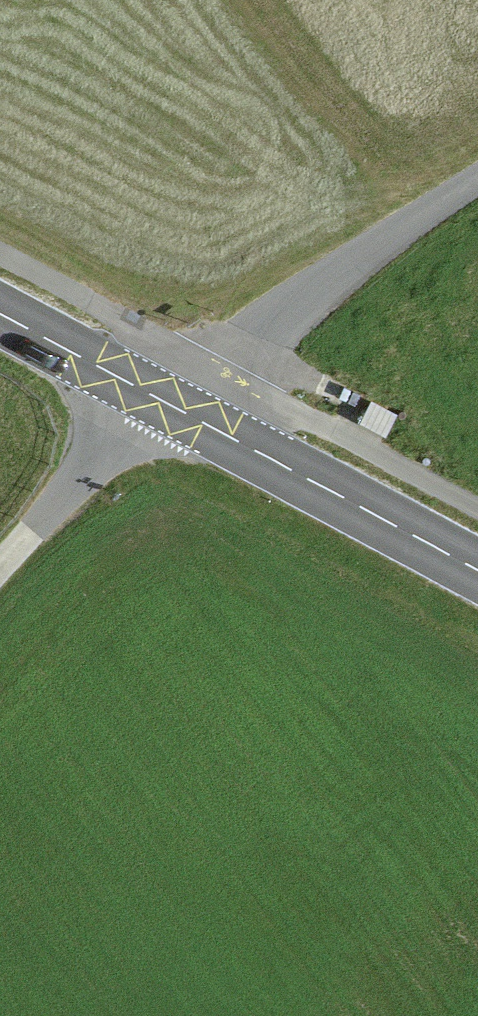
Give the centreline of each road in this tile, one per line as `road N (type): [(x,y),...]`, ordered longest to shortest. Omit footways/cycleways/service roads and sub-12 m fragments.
road 1 (secondary): [(0,313),(477,569)]
road 2 (track): [(175,406),(288,310),(477,179)]
road 3 (track): [(175,406),(37,527),(0,569)]

